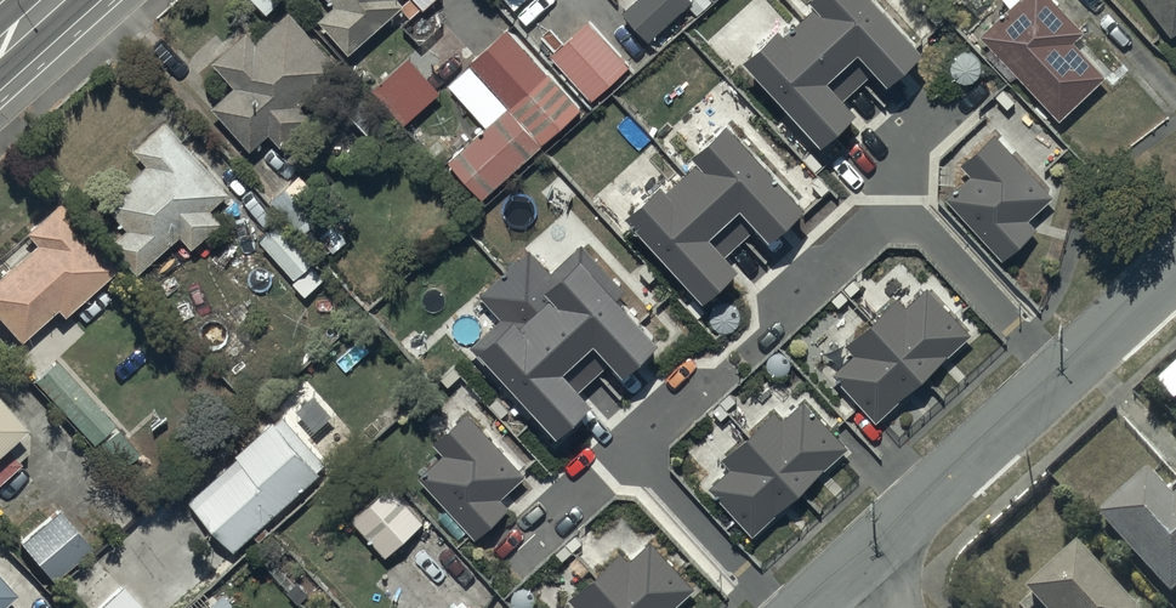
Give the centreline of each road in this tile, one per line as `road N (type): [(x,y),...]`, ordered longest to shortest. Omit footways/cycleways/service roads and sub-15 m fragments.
road 1 (residential): [(839,569),(1175,270)]

